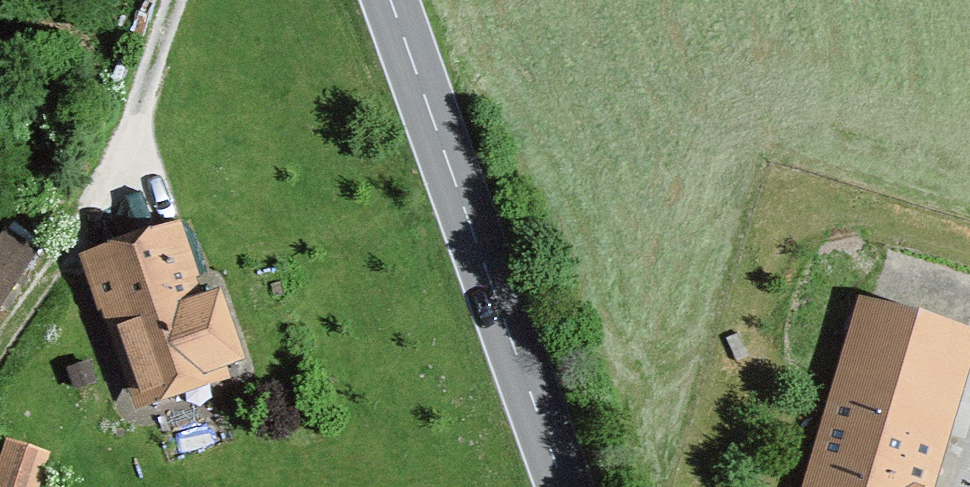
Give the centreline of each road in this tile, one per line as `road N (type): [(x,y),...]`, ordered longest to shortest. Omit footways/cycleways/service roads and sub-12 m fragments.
road 1 (secondary): [(391,0),(565,486)]
road 2 (track): [(0,333),(115,140),(171,0)]

